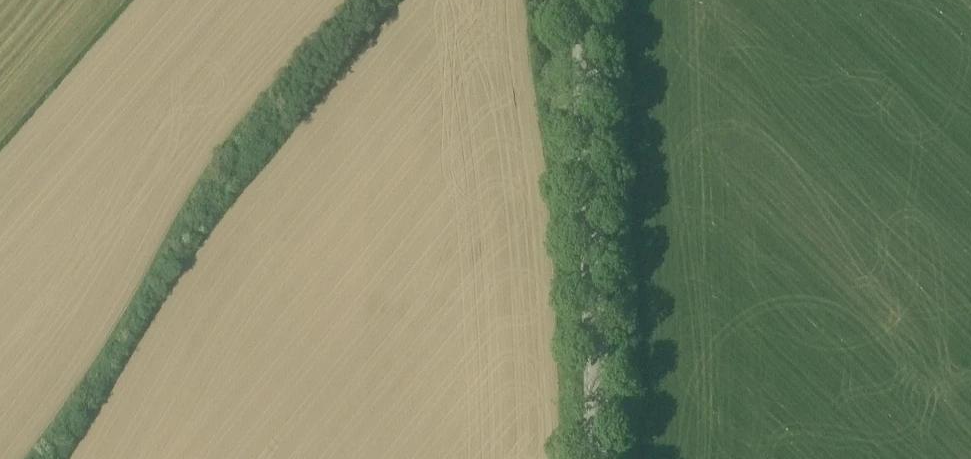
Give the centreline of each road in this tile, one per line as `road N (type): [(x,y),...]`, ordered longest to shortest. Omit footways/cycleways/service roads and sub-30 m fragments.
road 1 (secondary): [(595,458),(587,0)]

